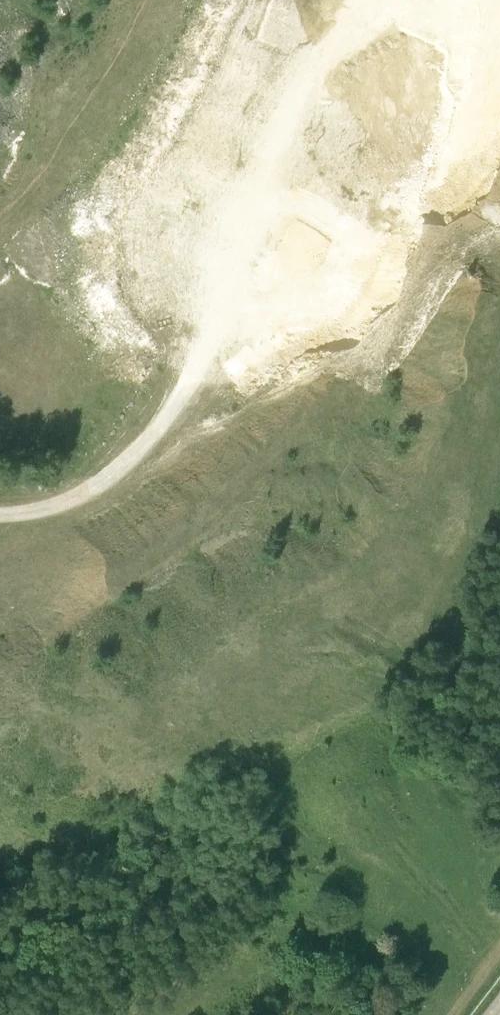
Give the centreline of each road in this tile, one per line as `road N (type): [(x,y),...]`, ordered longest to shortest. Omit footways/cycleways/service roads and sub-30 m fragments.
road 1 (track): [(208,387),(109,477),(71,500),(0,513)]

